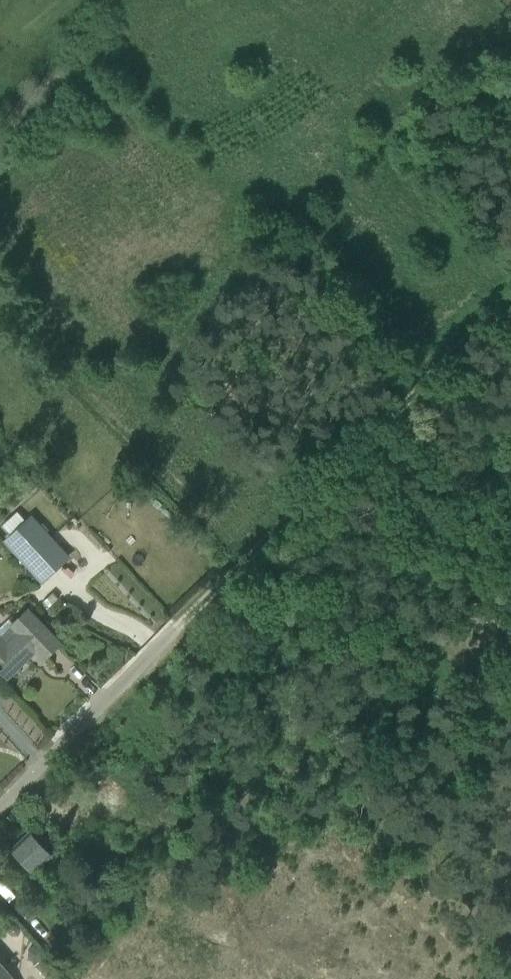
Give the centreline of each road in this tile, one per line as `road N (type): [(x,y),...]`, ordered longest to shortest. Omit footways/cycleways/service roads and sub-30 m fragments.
road 1 (track): [(181,628),(510,304)]
road 2 (unclassified): [(0,806),(181,628)]

